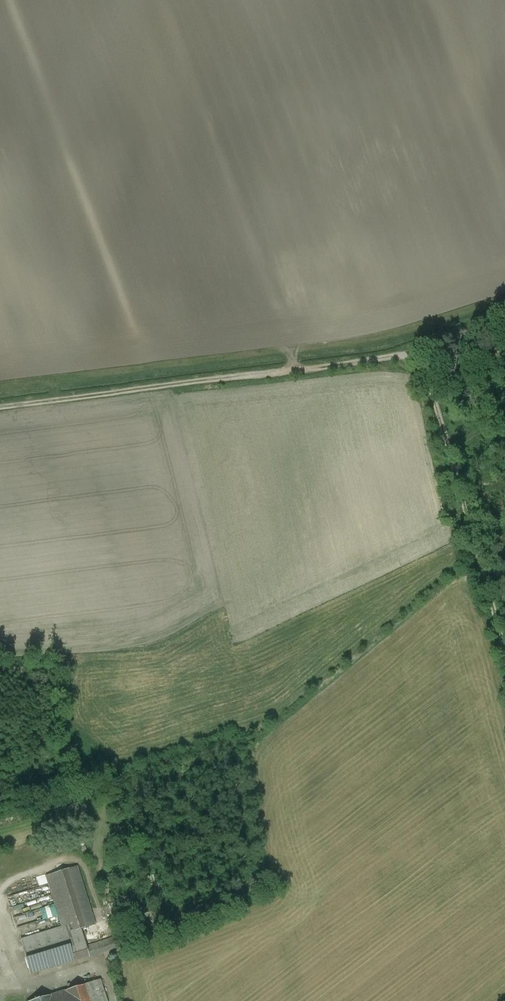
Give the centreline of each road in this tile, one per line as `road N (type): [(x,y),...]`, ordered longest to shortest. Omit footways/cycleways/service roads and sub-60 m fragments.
road 1 (track): [(421,351),(0,407)]
road 2 (track): [(421,351),(504,650)]

